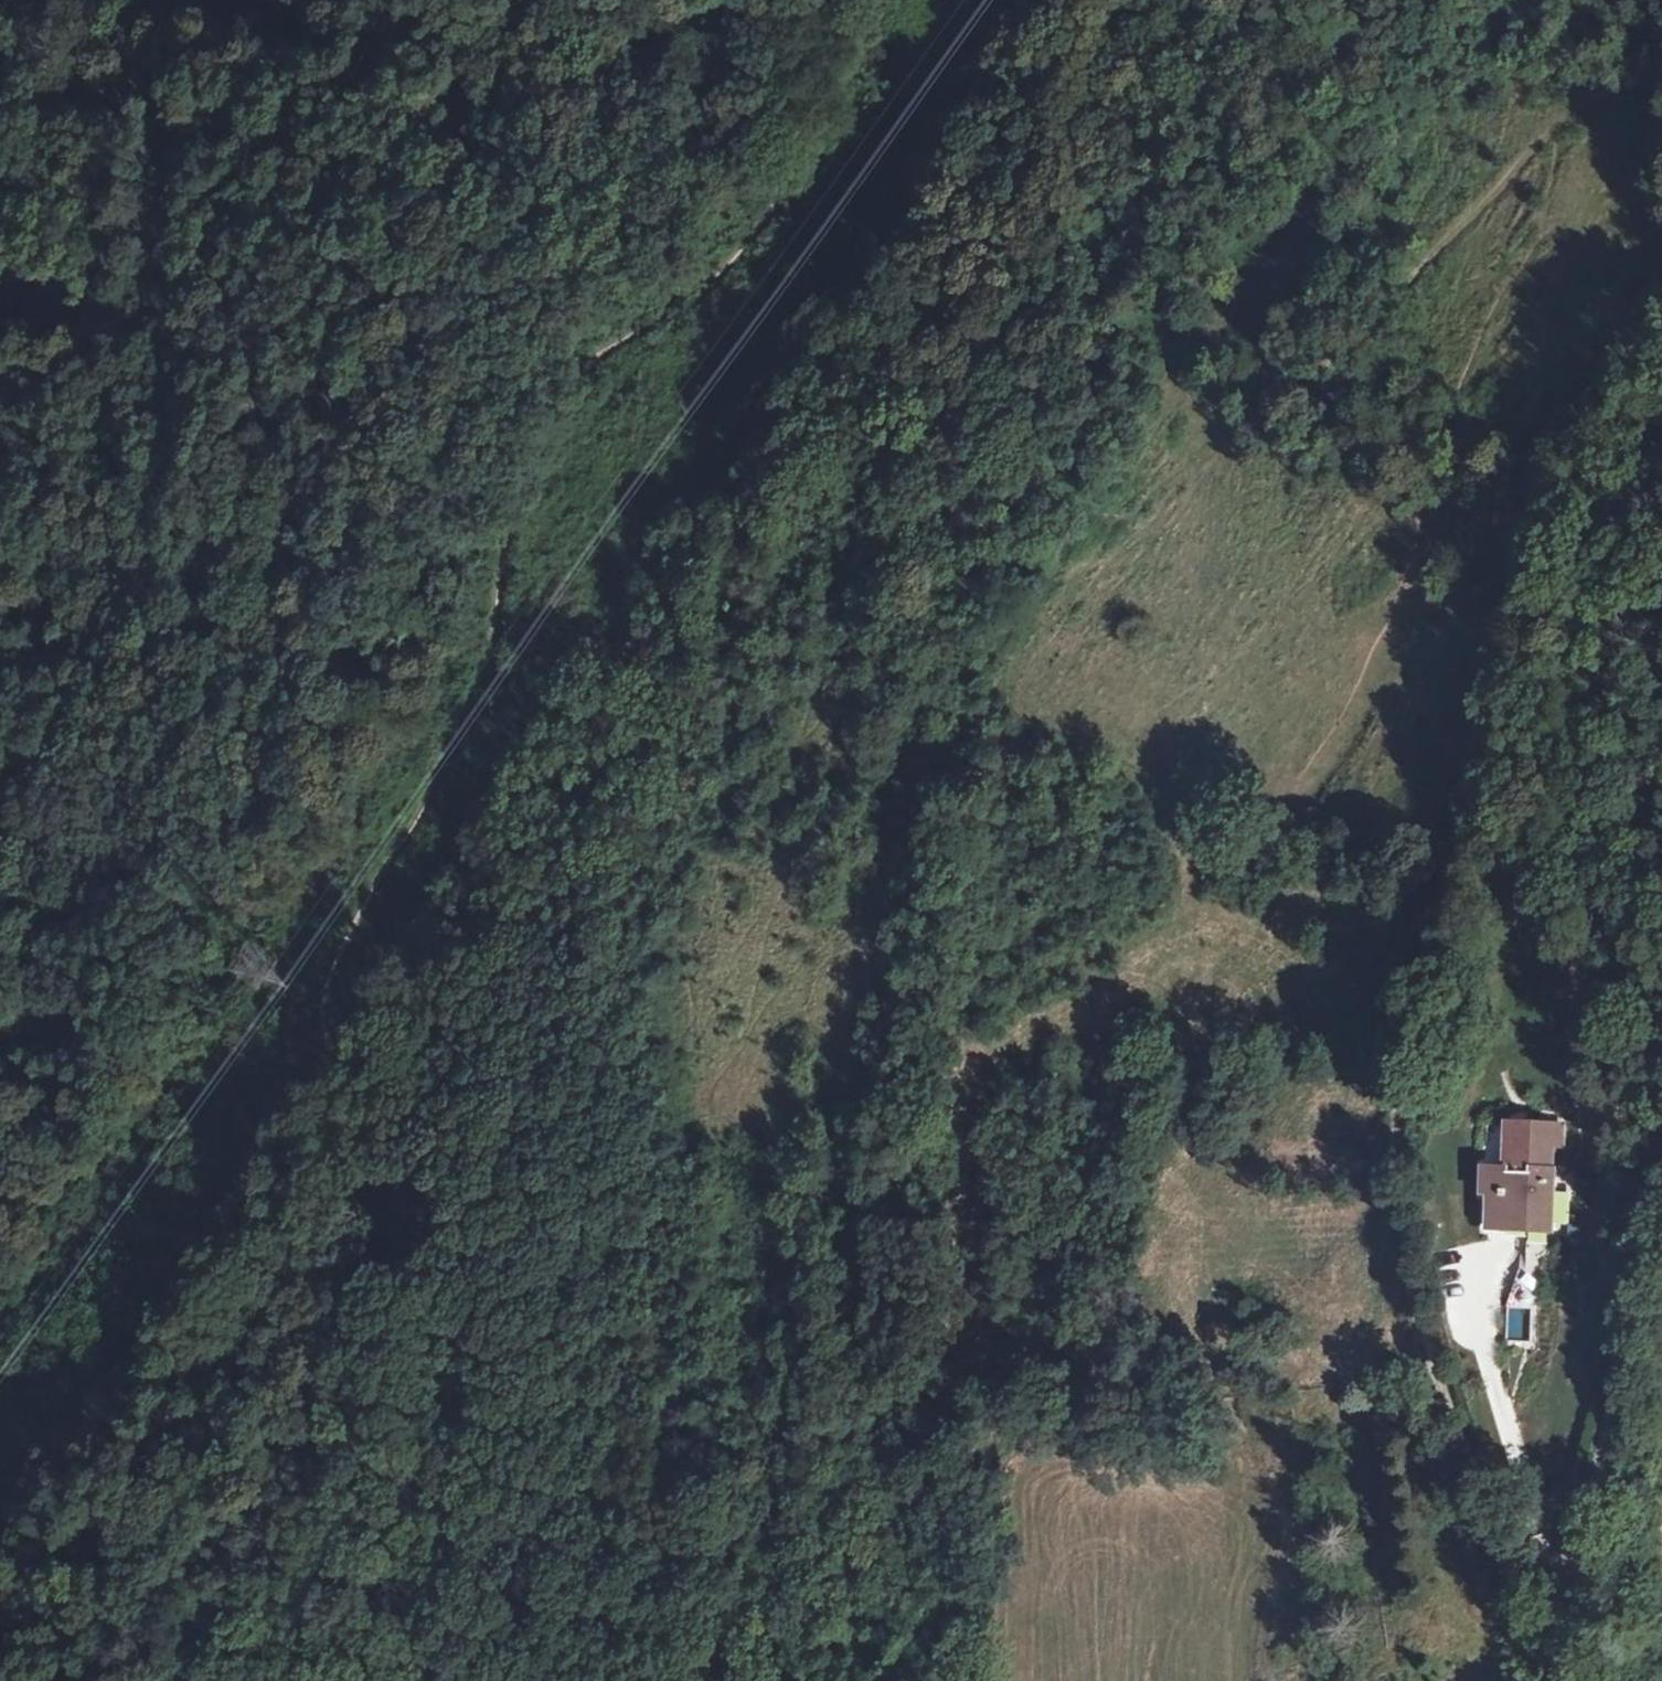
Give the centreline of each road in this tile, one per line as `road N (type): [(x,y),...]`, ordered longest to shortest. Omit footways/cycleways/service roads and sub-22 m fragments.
road 1 (track): [(1661,340),(1580,486),(1466,820),(1396,1173),(1401,1221),(1444,1373),(1557,1680)]
road 2 (track): [(1584,1545),(1635,1290),(1661,1218)]
road 3 (residential): [(1574,1680),(1584,1545)]

